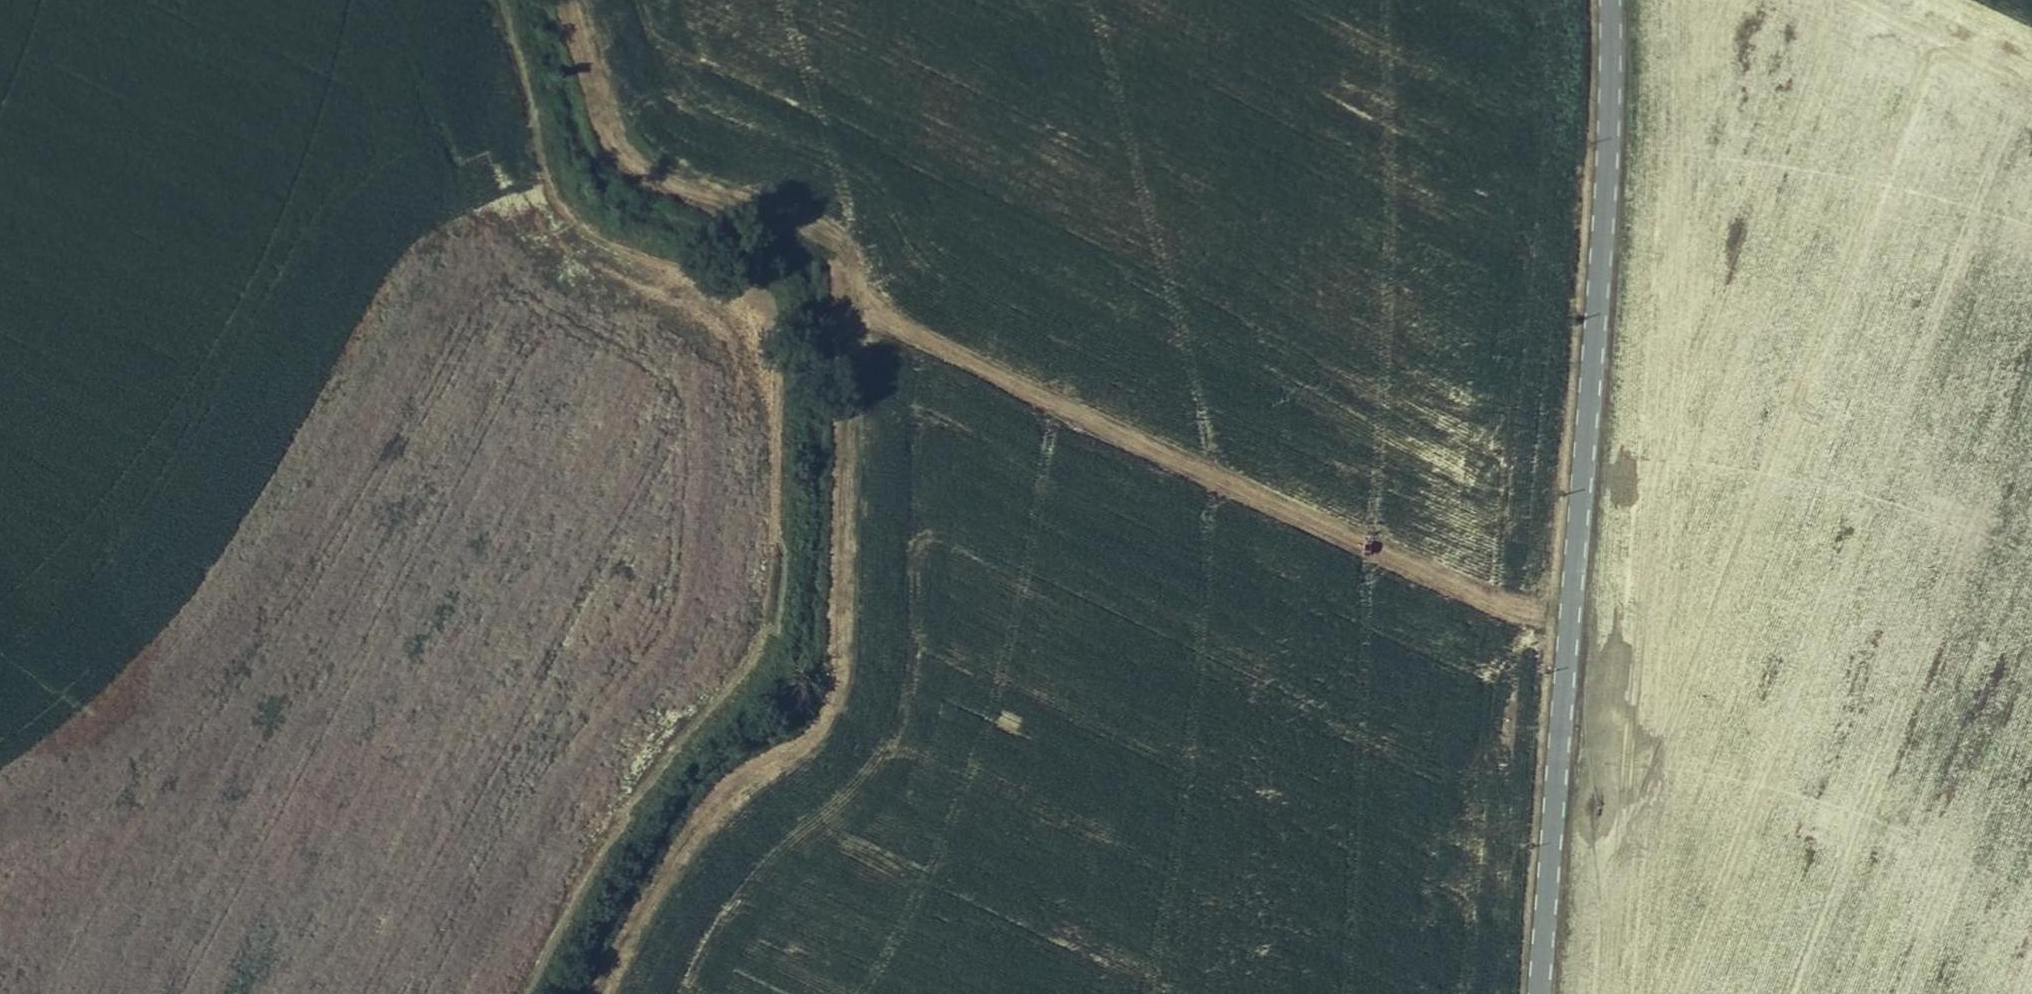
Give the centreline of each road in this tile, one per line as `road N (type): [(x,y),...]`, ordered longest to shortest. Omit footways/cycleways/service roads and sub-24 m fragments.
road 1 (unclassified): [(1536,993),(1607,139),(1605,0)]

